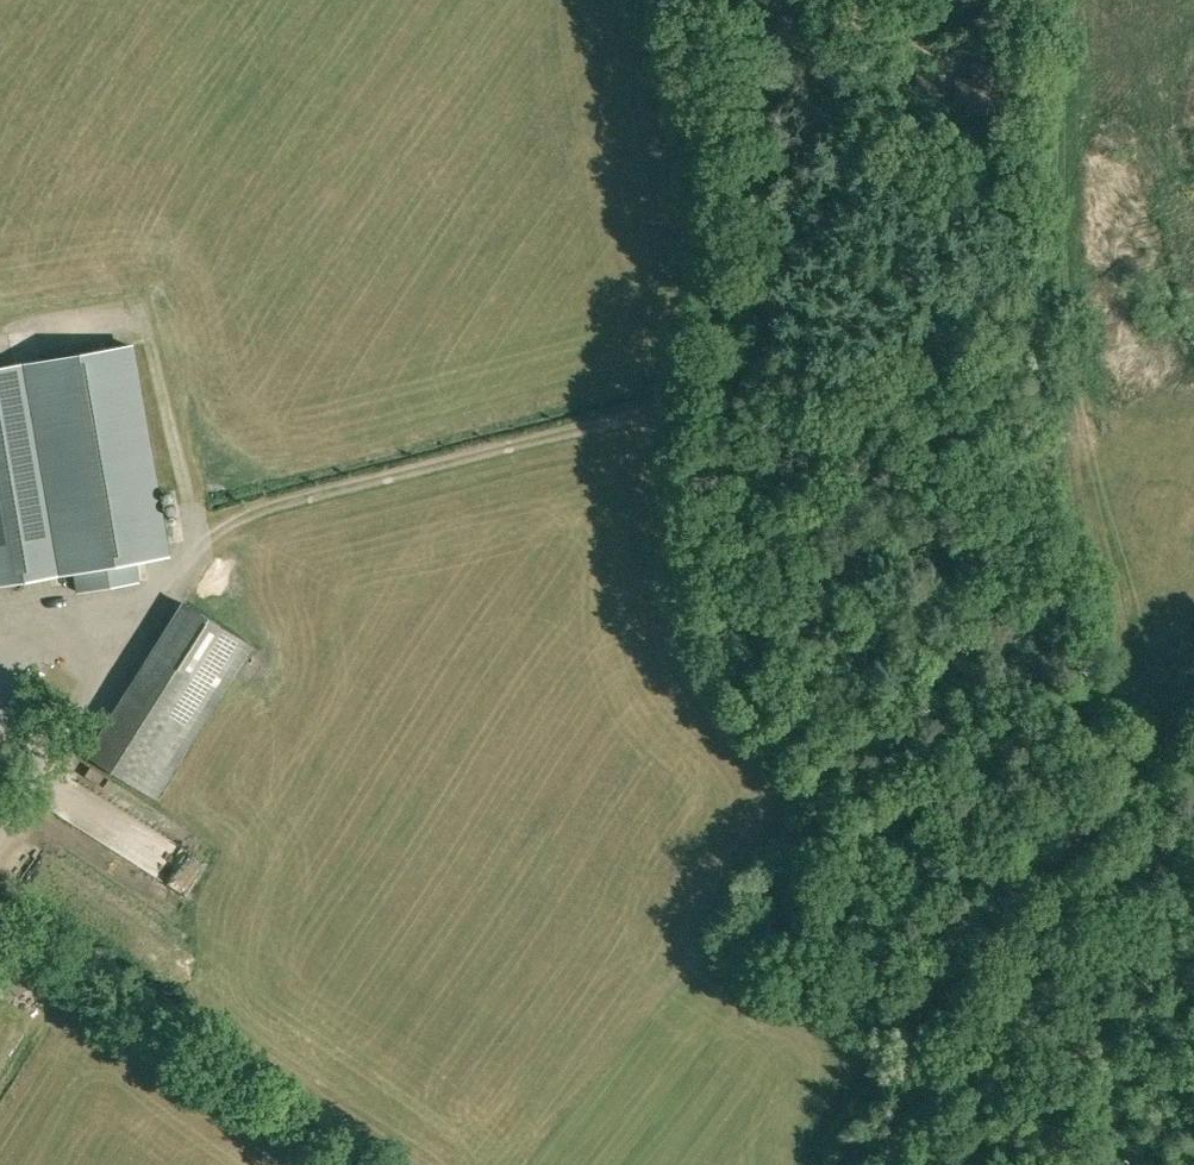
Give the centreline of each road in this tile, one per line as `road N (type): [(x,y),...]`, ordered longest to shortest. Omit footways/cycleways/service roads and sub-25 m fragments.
road 1 (track): [(1193,709),(869,1040)]
road 2 (track): [(669,393),(642,411),(240,513)]
road 3 (track): [(669,393),(692,240),(650,0)]

